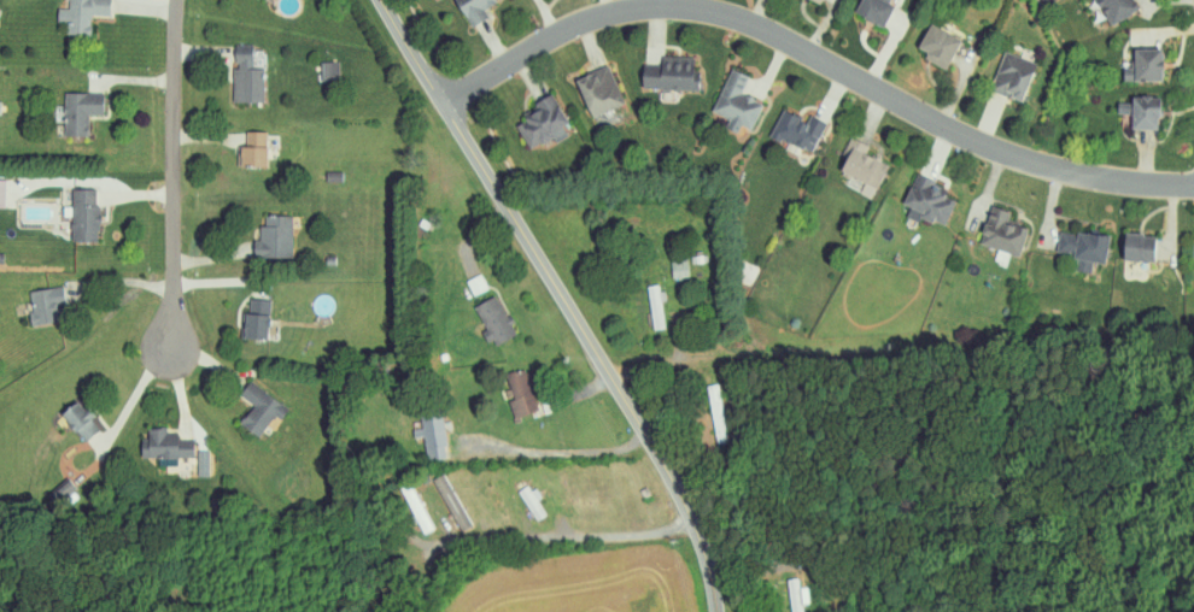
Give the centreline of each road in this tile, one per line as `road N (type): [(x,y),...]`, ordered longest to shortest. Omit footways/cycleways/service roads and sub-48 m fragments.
road 1 (residential): [(441,101),(587,16),(690,4),(771,27),(930,116),(1023,157),(1100,180),(1193,186)]
road 2 (residential): [(718,611),(709,564),(678,489),(381,0)]
road 3 (residential): [(176,0),(171,343)]
road 4 (residential): [(692,518),(652,534),(397,536)]
road 5 (residential): [(646,436),(593,453),(529,453),(470,440)]
road 6 (residential): [(613,378),(774,365)]

